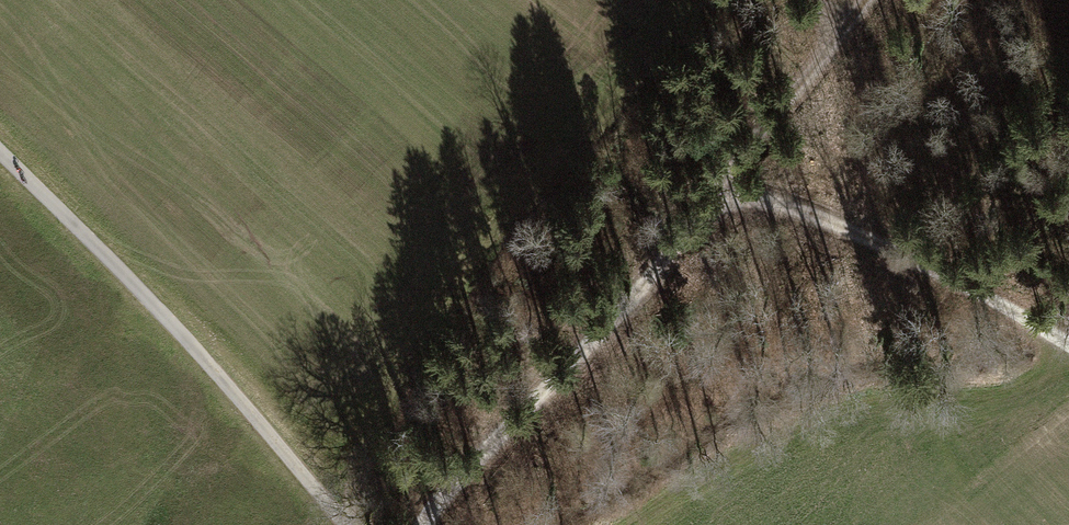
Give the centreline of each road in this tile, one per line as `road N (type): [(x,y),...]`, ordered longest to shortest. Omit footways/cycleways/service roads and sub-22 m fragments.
road 1 (track): [(422,524),(694,224),(866,0)]
road 2 (unclassified): [(0,152),(217,373),(346,524)]
road 3 (track): [(731,176),(1068,344)]

